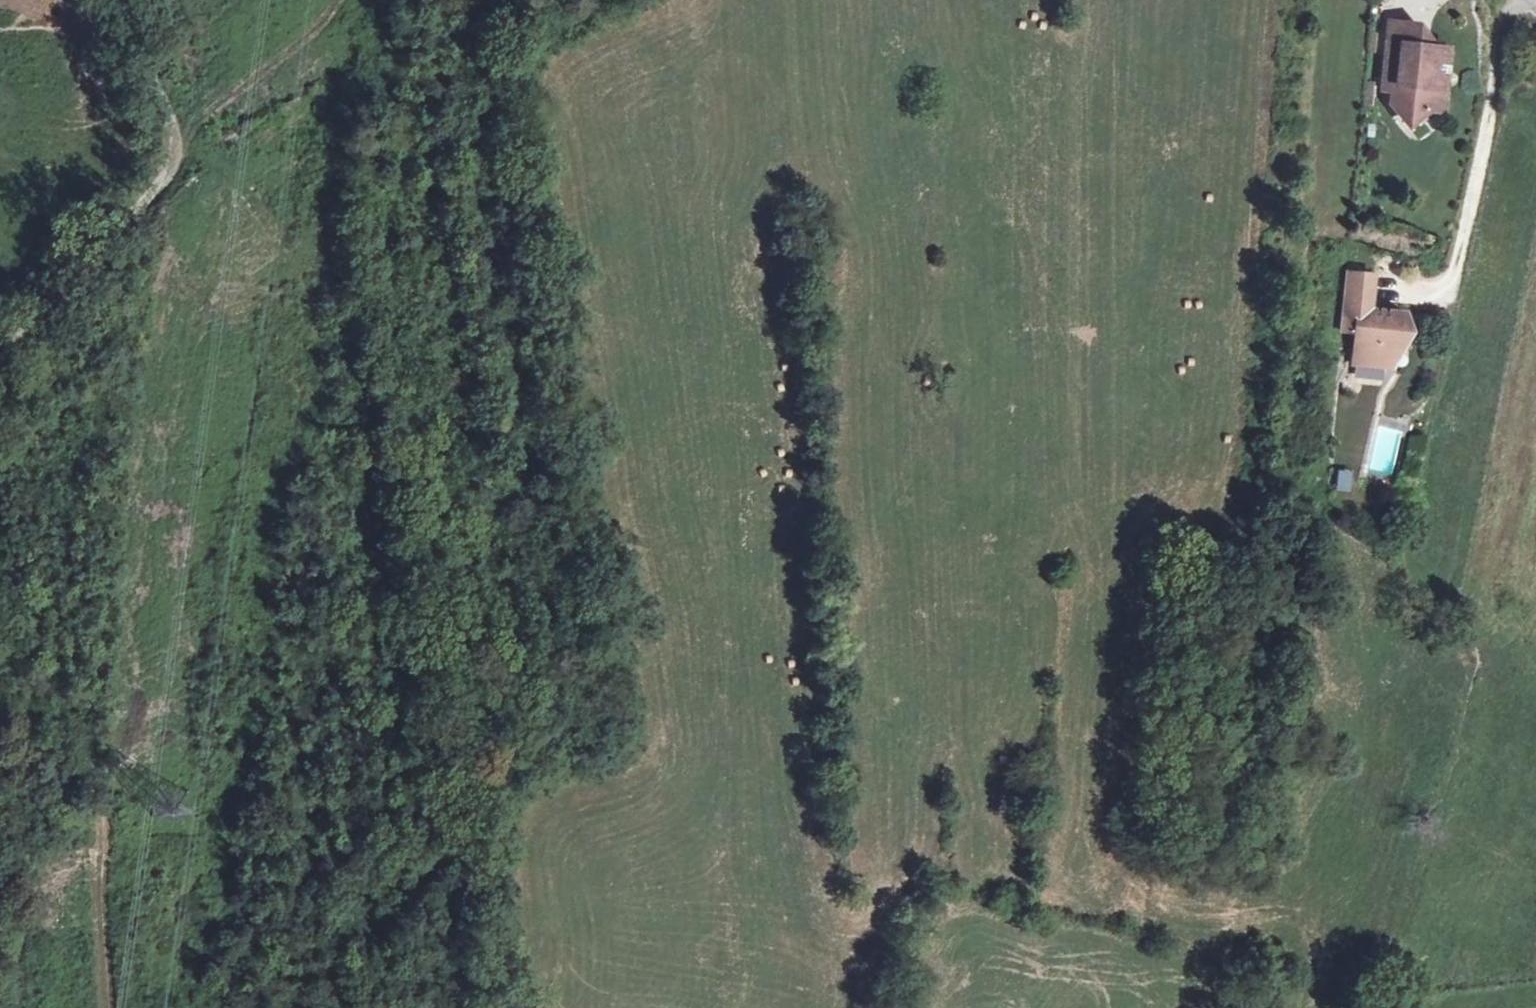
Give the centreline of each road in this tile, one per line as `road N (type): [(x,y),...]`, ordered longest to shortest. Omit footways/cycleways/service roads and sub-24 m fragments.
road 1 (track): [(0,380),(5,345),(40,301),(127,230),(171,166),(168,107),(126,0)]

